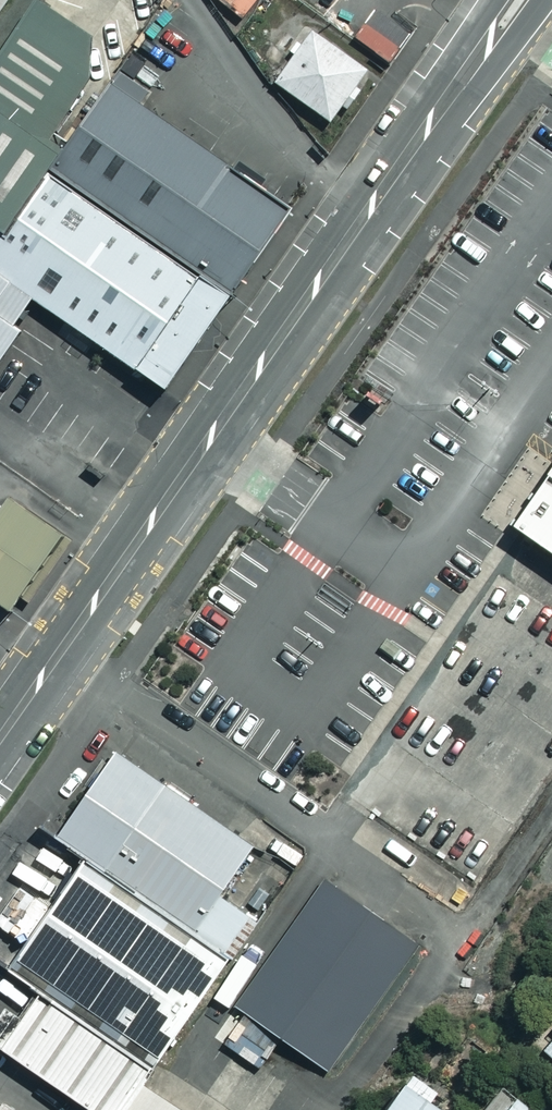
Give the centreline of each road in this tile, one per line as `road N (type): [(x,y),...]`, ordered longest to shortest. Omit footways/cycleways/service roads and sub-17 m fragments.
road 1 (tertiary): [(0,737),(519,0)]

